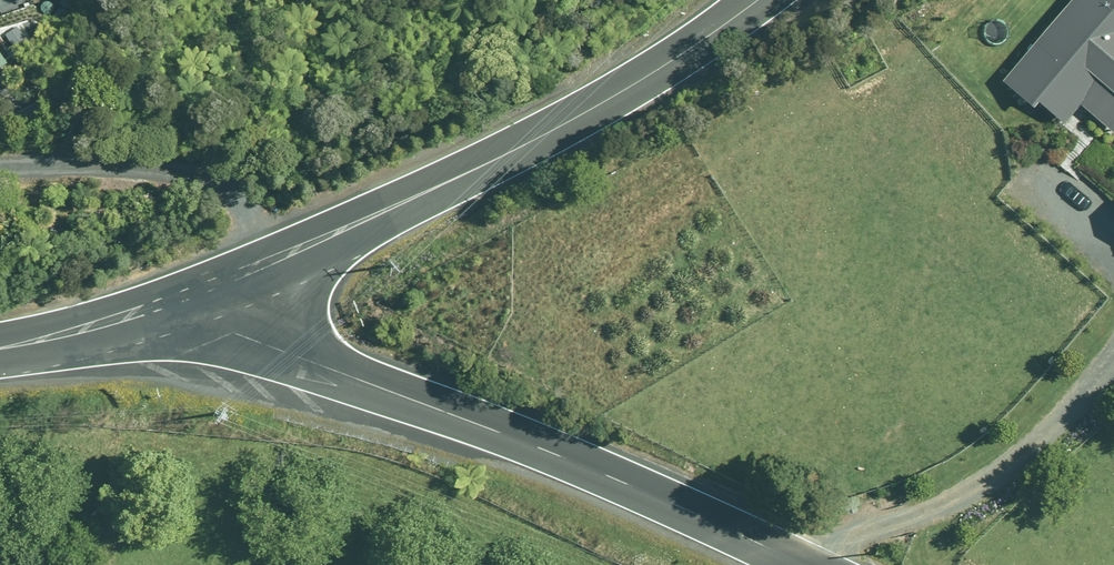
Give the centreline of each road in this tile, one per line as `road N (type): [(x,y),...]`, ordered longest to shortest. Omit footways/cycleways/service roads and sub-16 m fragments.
road 1 (tertiary): [(204,288),(233,332),(556,454),(804,564)]
road 2 (unclassified): [(204,288),(528,144),(642,80),(755,0)]
road 3 (tertiary): [(0,348),(204,288)]

